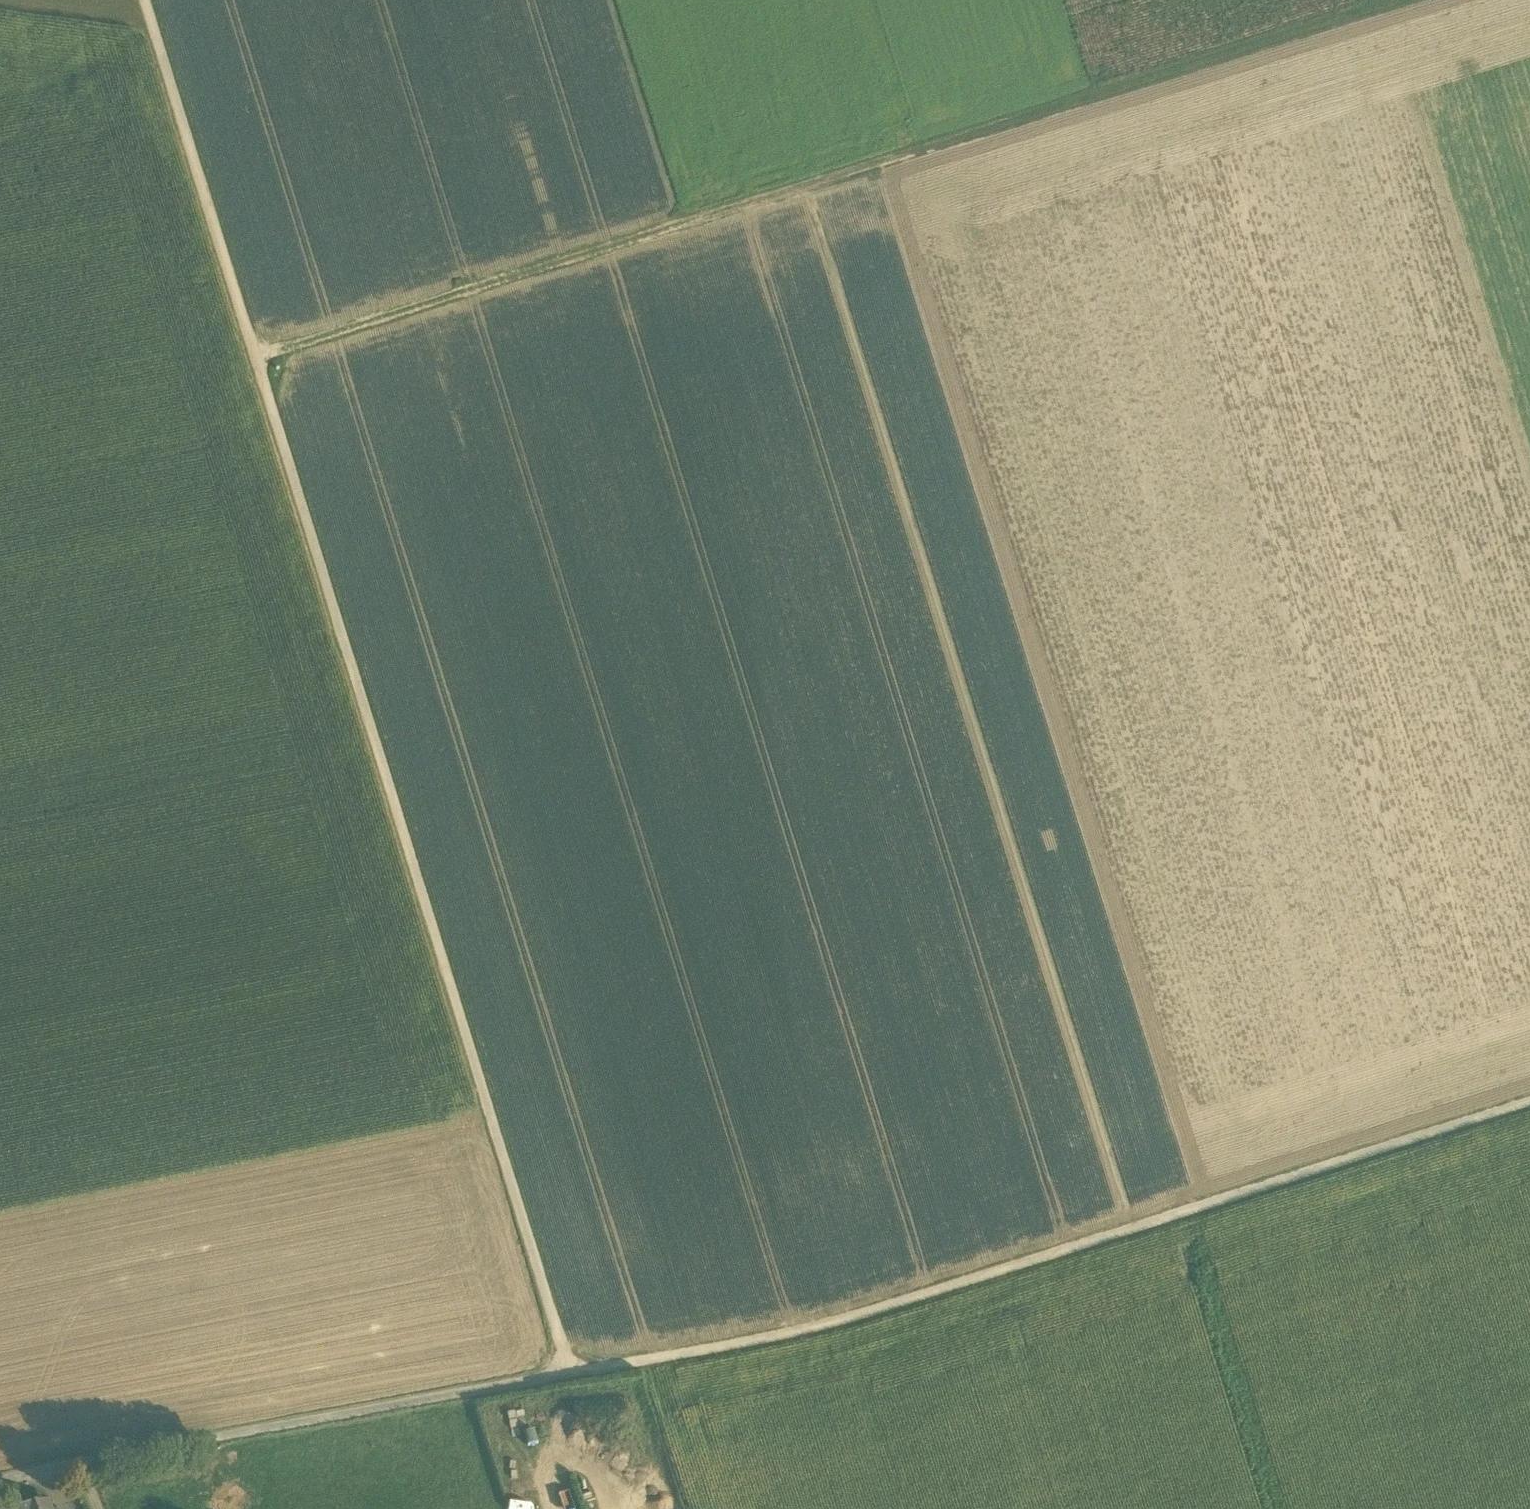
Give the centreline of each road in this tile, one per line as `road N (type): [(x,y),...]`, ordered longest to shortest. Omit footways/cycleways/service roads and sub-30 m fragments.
road 1 (track): [(1529,1100),(818,1328),(78,1463)]
road 2 (track): [(144,0),(569,1372)]
road 3 (track): [(1396,0),(254,356)]

